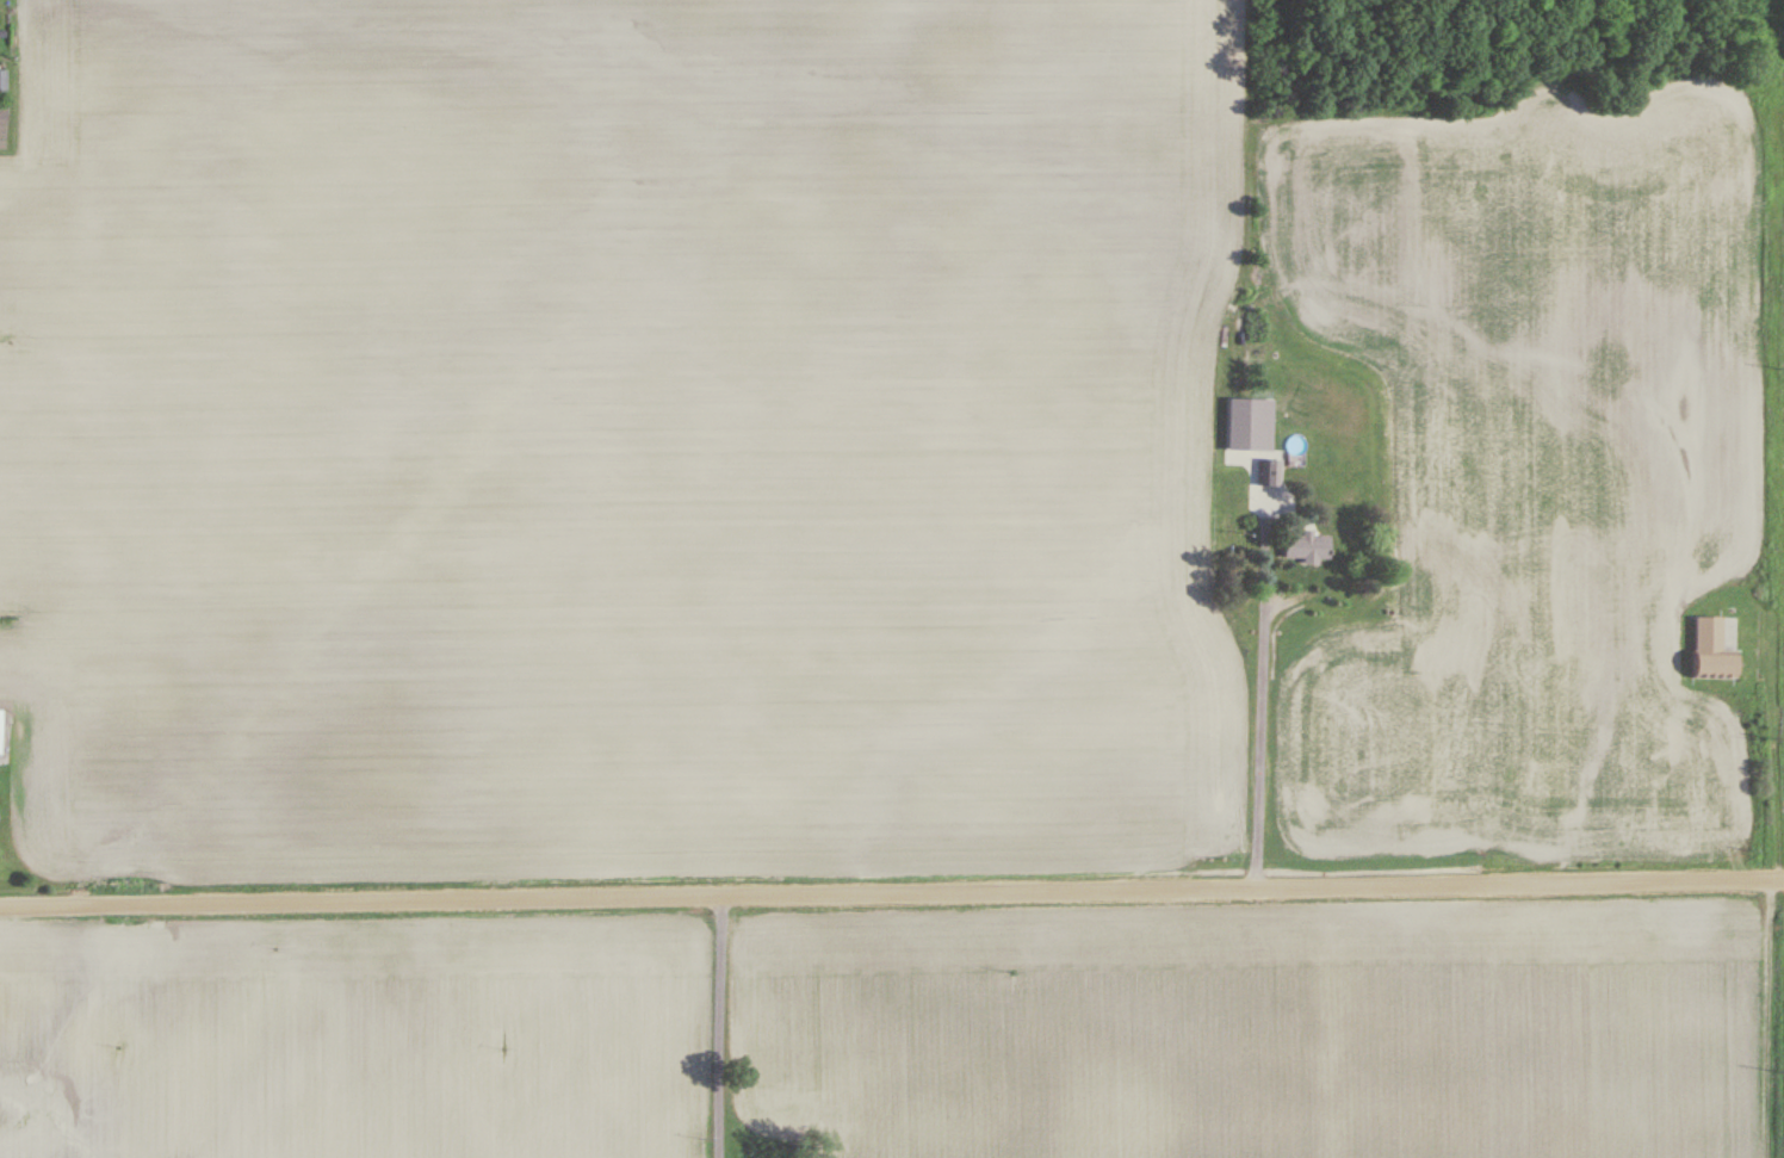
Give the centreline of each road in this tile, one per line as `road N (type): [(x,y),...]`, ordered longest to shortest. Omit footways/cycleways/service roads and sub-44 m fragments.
road 1 (residential): [(0,905),(1783,877)]

